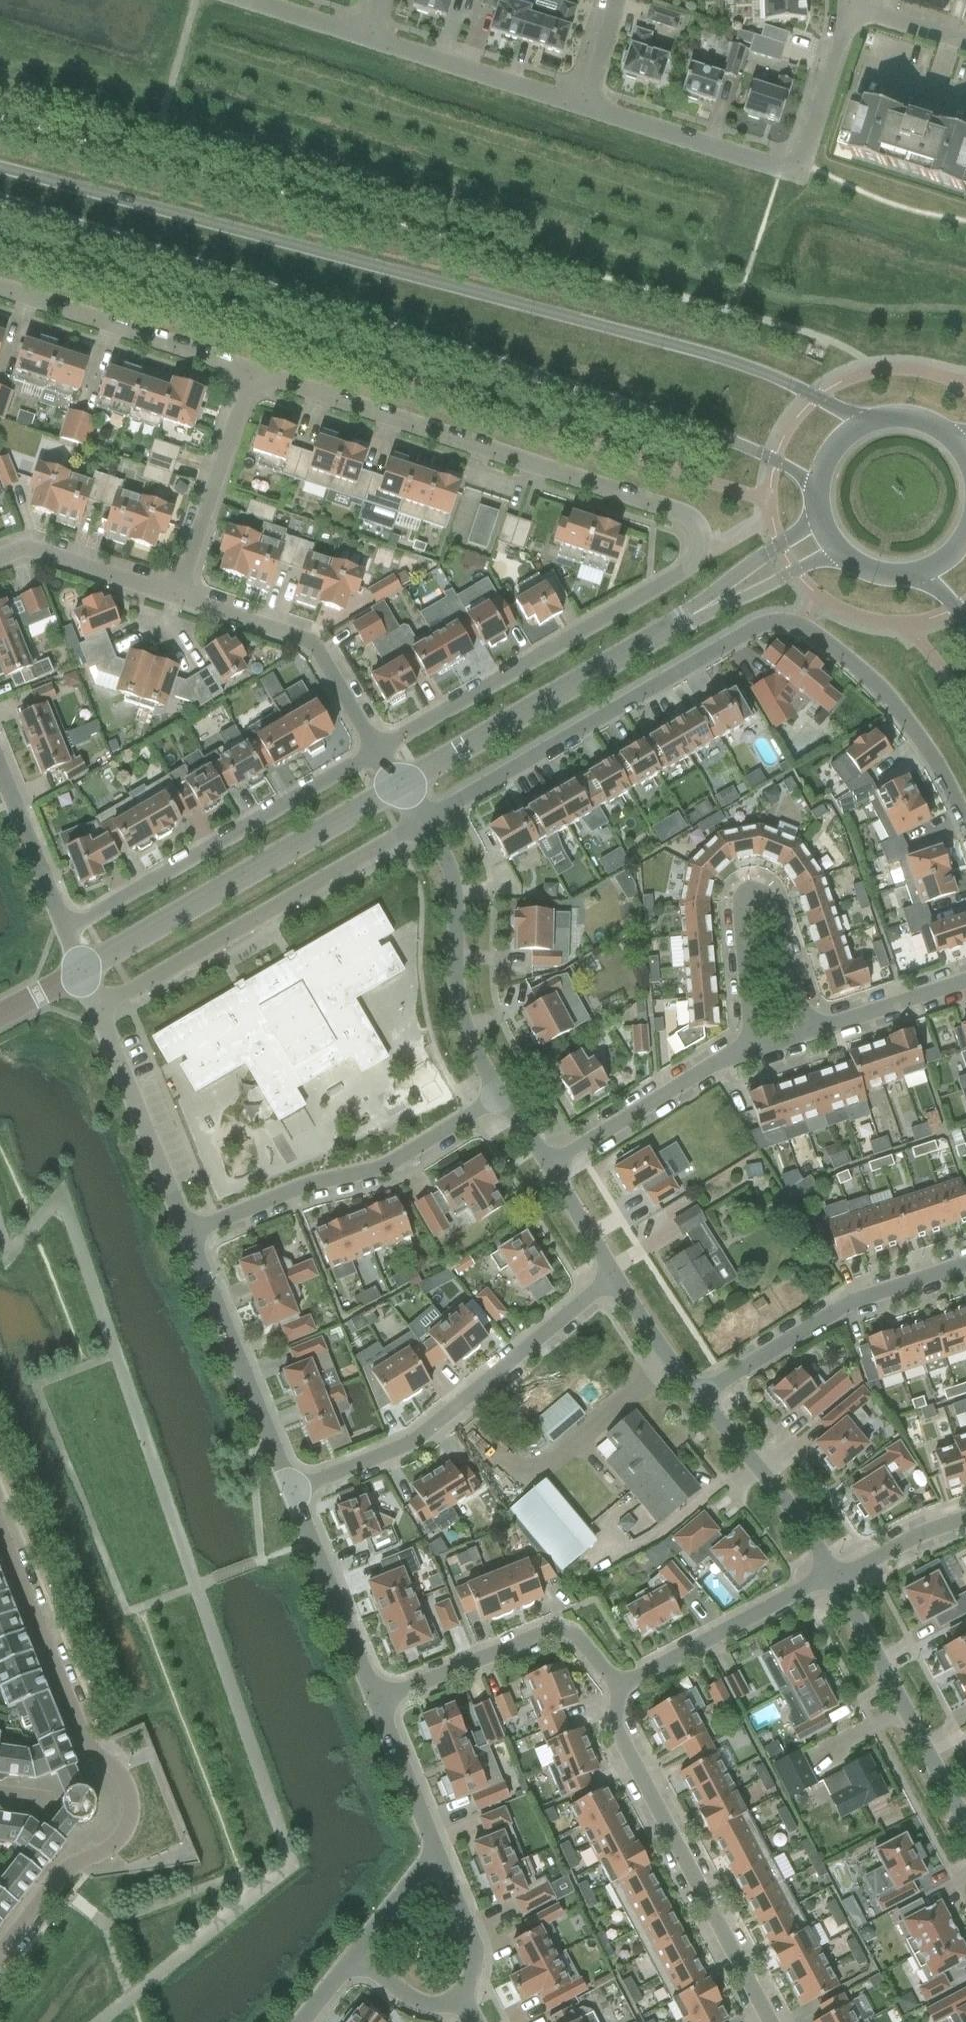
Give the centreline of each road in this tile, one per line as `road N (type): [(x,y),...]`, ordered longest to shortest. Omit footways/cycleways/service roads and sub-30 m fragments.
road 1 (secondary): [(867,425),(733,362),(0,166)]
road 2 (secondary): [(0,202),(775,458),(817,489)]
road 3 (residential): [(422,824),(751,629),(776,625),(796,626),(890,708),(935,766),(965,832)]
road 4 (residential): [(0,1953),(66,1871),(119,1839),(130,1800),(124,1780),(86,1743),(0,1528)]
road 5 (residential): [(698,552),(695,532),(678,514),(250,374)]
road 6 (residential): [(288,1495),(397,1453),(612,1278)]
road 7 (residential): [(698,552),(667,583),(374,755)]
road 8 (residential): [(764,2021),(612,1729),(619,1680)]
road 9 (unclassified): [(97,1012),(422,824)]
road 10 (unclassified): [(81,976),(399,790)]
road 11 (residential): [(374,755),(64,934)]
road 12 (residential): [(186,1237),(295,1189),(387,1166),(498,1099)]
road 13 (unclassified): [(399,790),(680,625)]
road 14 (residential): [(810,1031),(766,900),(750,892),(737,903),(748,1048)]
road 15 (residential): [(965,1266),(852,1304),(699,1398)]
road 16 (residential): [(498,1099),(464,1032),(451,876),(422,824)]
road 17 (residential): [(965,1831),(833,1579)]
road 18 (residential): [(288,1495),(186,1237)]
road 19 (residential): [(375,1707),(556,1635),(573,1637),(602,1674),(619,1680)]
road 20 (residential): [(374,755),(334,676),(292,631),(175,595)]
road 21 (residential): [(250,374),(0,291)]
road 22 (unclassified): [(186,1237),(97,1012)]
road 23 (residential): [(619,1680),(637,1678),(833,1579)]
road 24 (residential): [(175,595),(250,374)]
road 25 (residential): [(585,107),(365,37)]
road 26 (residential): [(550,1166),(748,1048)]
road 27 (residential): [(804,162),(780,169),(585,107)]
road 28 (residential): [(375,1707),(288,1495)]
road 29 (residential): [(833,1579),(699,1398)]
road 30 (residential): [(175,595),(41,551),(0,555)]
road 31 (unclassified): [(819,516),(680,625)]
road 32 (unclassified): [(680,625),(838,553)]
road 33 (residential): [(64,934),(0,774)]
road 34 (residential): [(810,1031),(965,981)]
road 35 (residential): [(434,1855),(375,1707)]
road 36 (residential): [(804,162),(848,9)]
road 37 (residential): [(460,2003),(476,1958),(434,1855)]
road 38 (residential): [(699,1398),(612,1278)]
road 39 (residential): [(833,1579),(965,1521)]
road 40 (residential): [(351,1963),(434,1855)]
road 41 (residential): [(612,1278),(550,1166)]
road 42 (residential): [(365,37),(243,0)]
road 43 (residential): [(460,2003),(434,2008),(407,2001),(351,1963)]
road 44 (residential): [(965,37),(848,9)]

